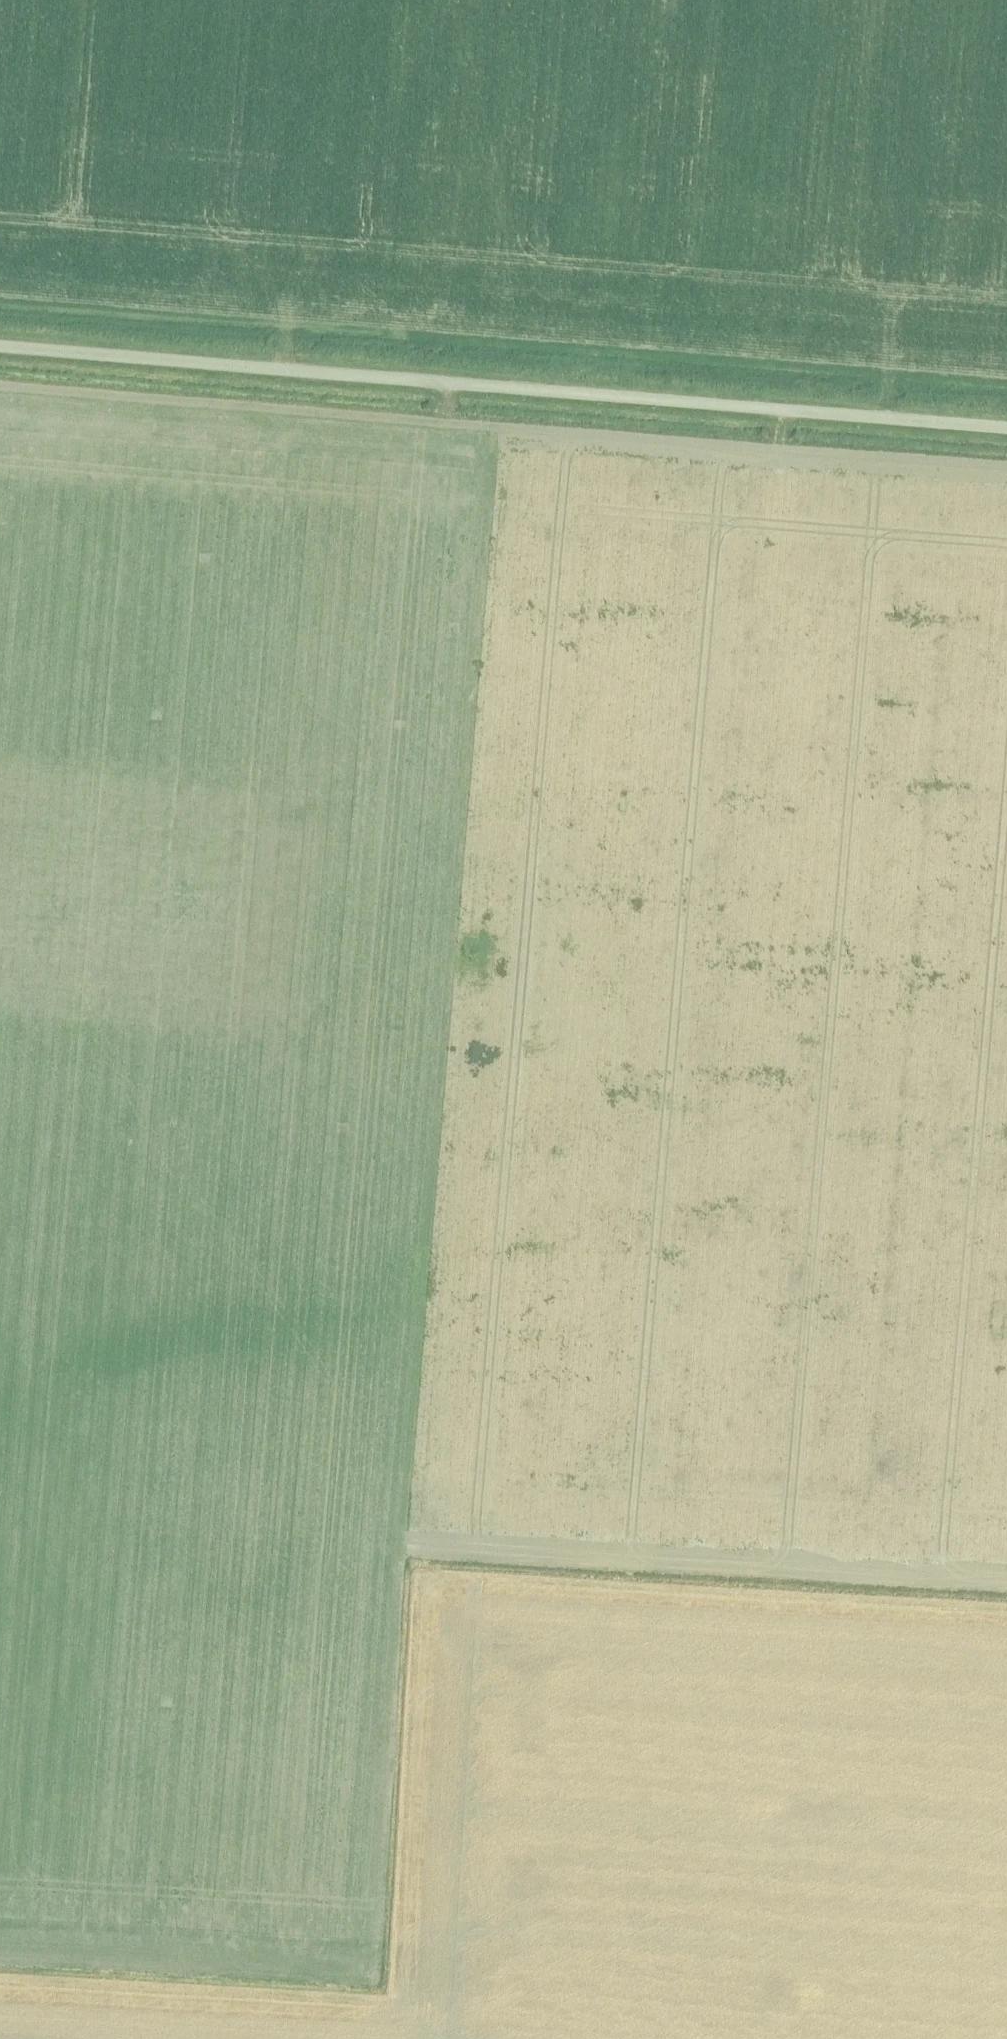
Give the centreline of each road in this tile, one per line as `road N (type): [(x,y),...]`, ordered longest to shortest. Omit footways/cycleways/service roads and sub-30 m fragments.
road 1 (unclassified): [(0,346),(1006,427)]

